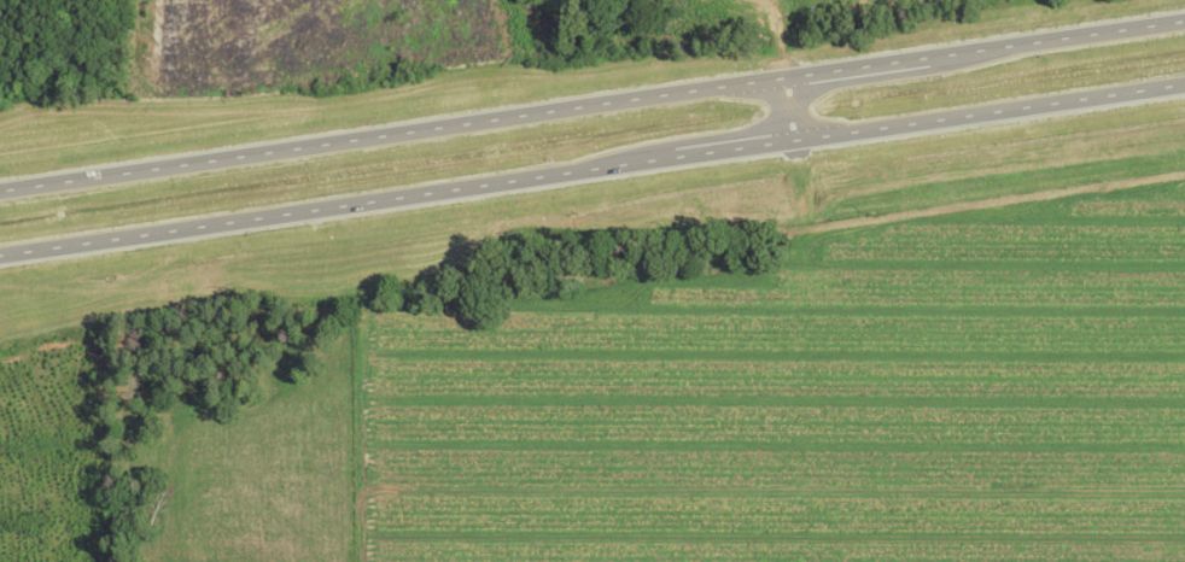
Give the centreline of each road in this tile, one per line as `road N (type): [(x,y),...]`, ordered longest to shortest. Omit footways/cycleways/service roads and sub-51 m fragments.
road 1 (trunk): [(0,254),(1184,82)]
road 2 (trunk): [(1184,18),(0,190)]

